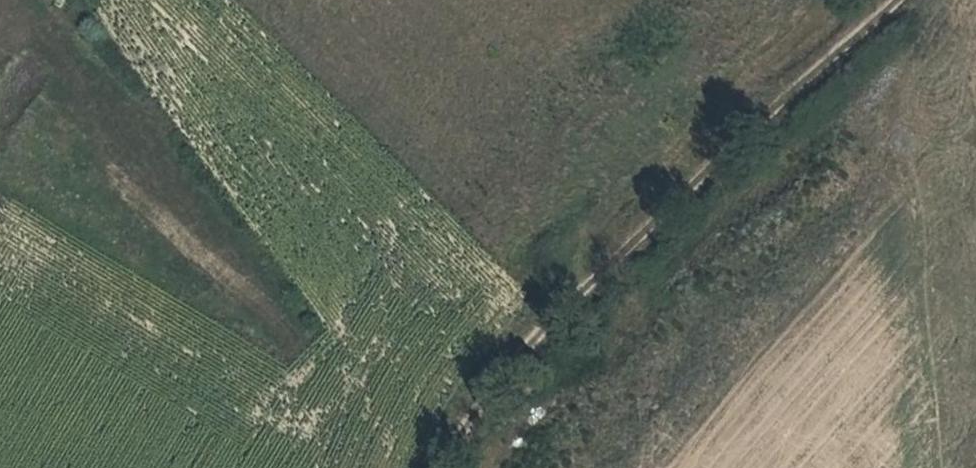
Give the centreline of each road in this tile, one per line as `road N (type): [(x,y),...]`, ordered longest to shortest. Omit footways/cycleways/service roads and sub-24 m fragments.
road 1 (track): [(438,467),(489,390),(553,318),(893,0)]

